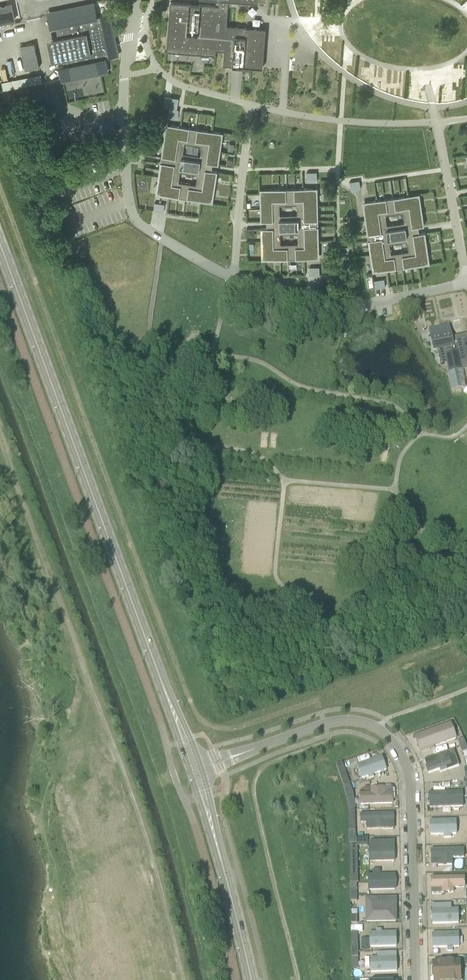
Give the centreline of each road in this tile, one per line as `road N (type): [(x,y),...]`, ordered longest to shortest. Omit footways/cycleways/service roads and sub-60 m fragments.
road 1 (secondary): [(195,770),(0,244)]
road 2 (residential): [(123,115),(127,192),(137,219),(219,272),(327,304),(466,283)]
road 3 (residential): [(195,770),(336,721),(360,721),(388,736),(409,775),(415,979)]
road 4 (secondary): [(251,979),(195,770)]

